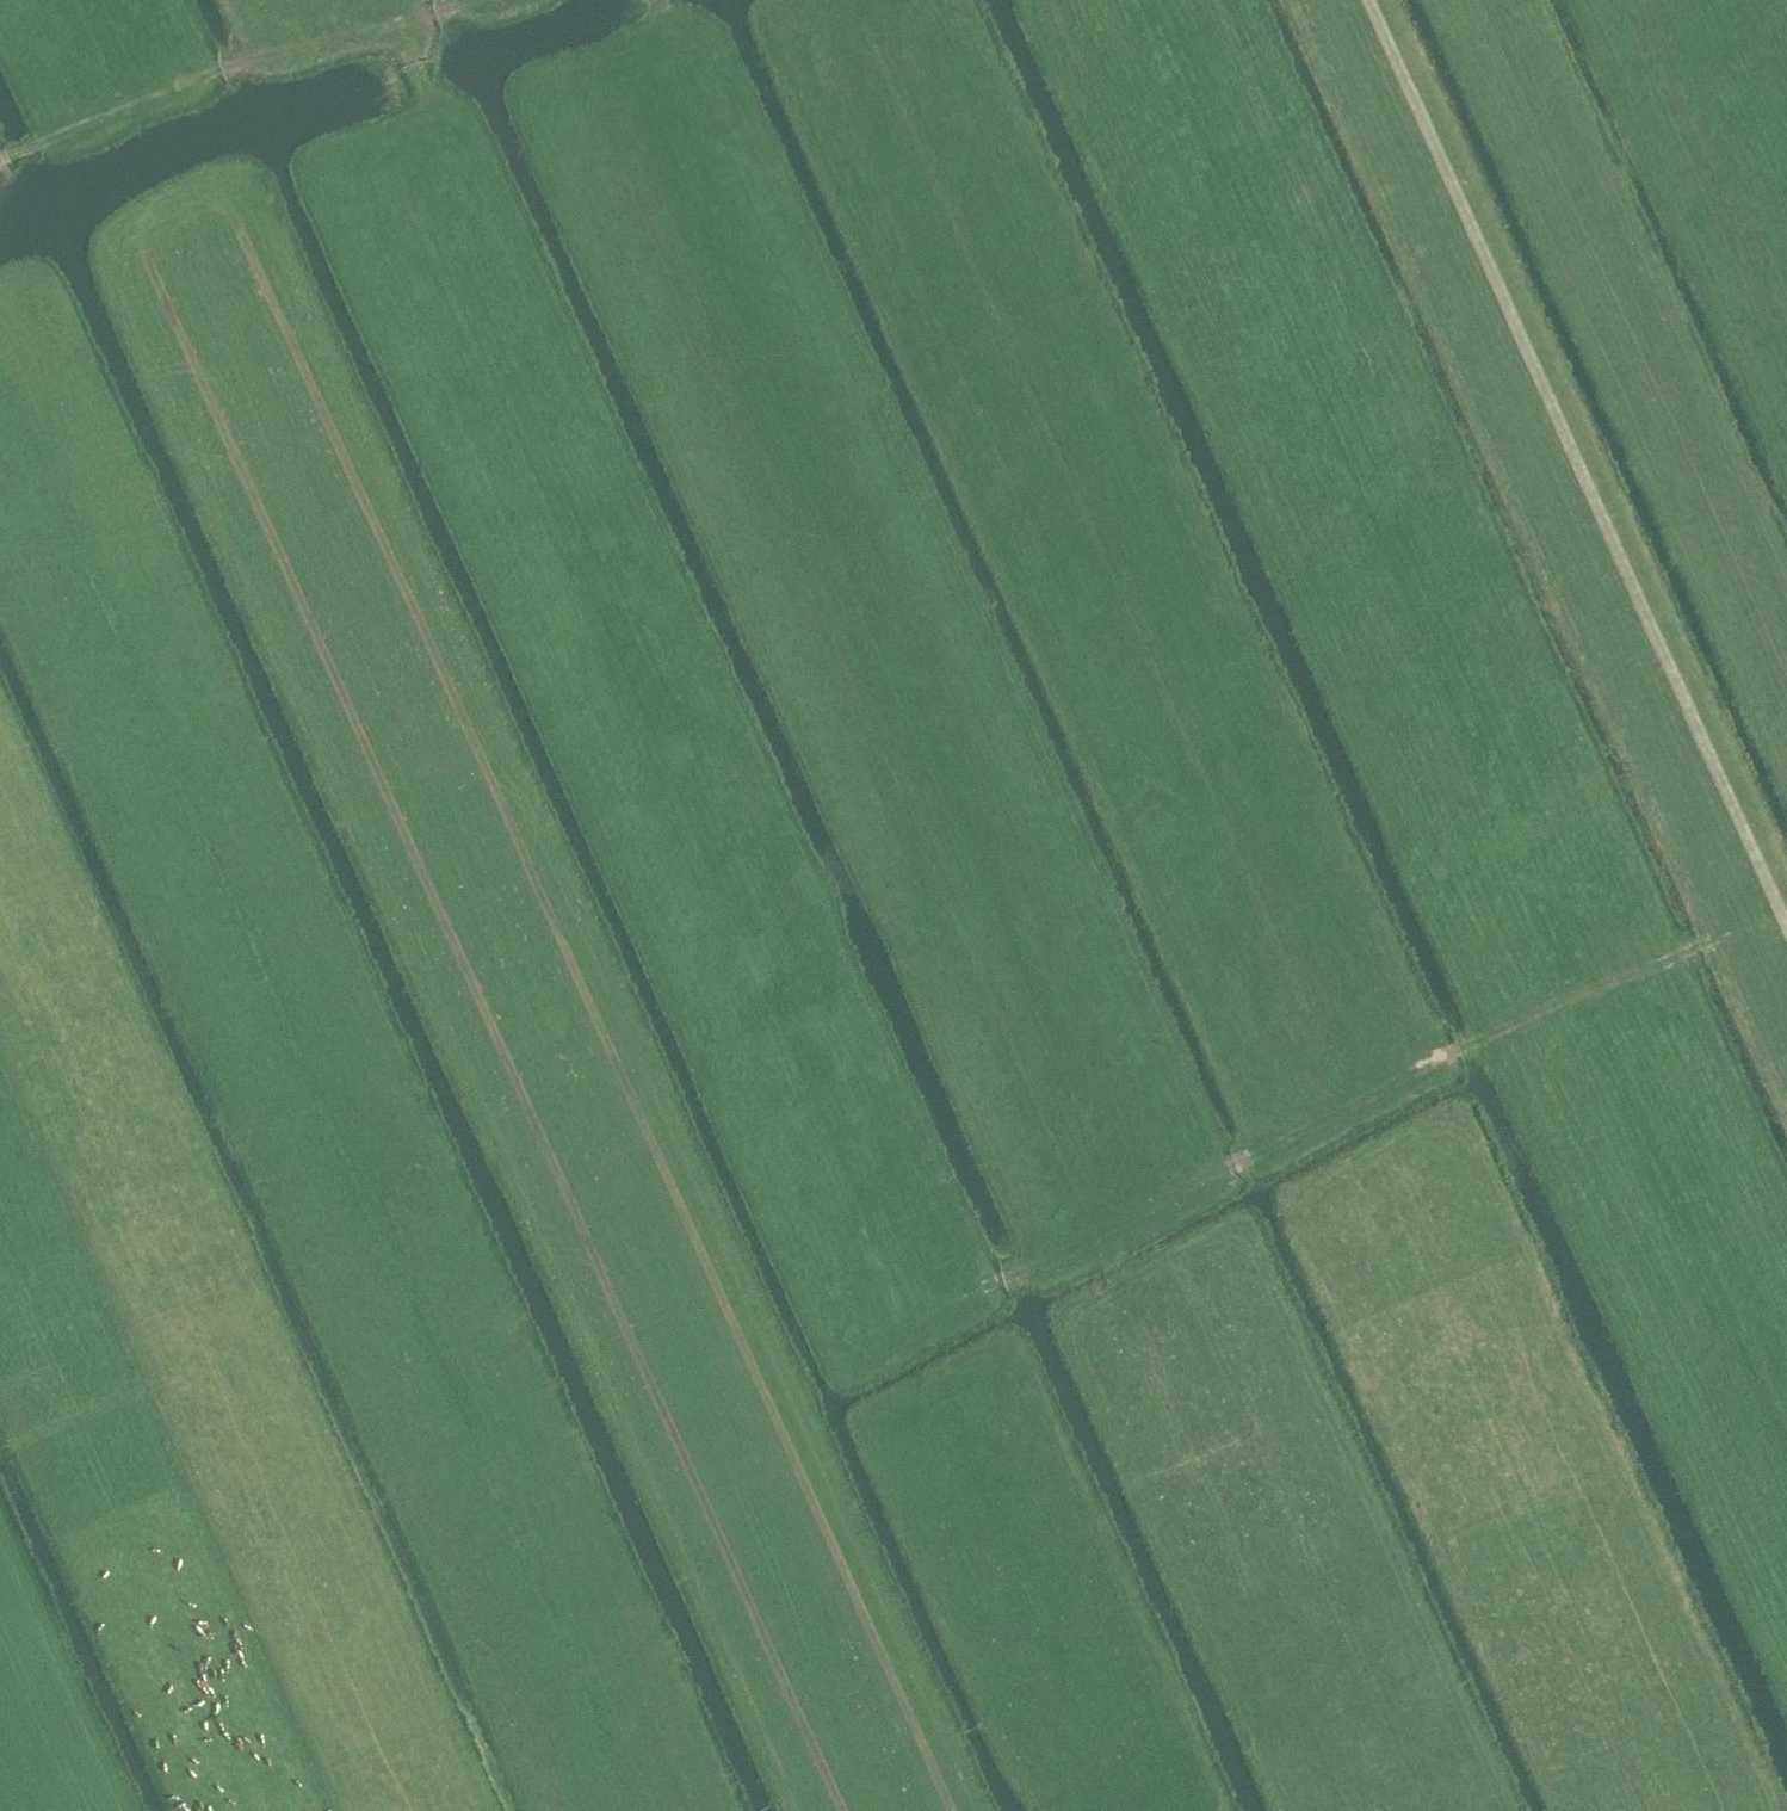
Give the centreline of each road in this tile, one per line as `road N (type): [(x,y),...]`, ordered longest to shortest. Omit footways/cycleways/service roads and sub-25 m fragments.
road 1 (track): [(1369,0),(1786,918)]

